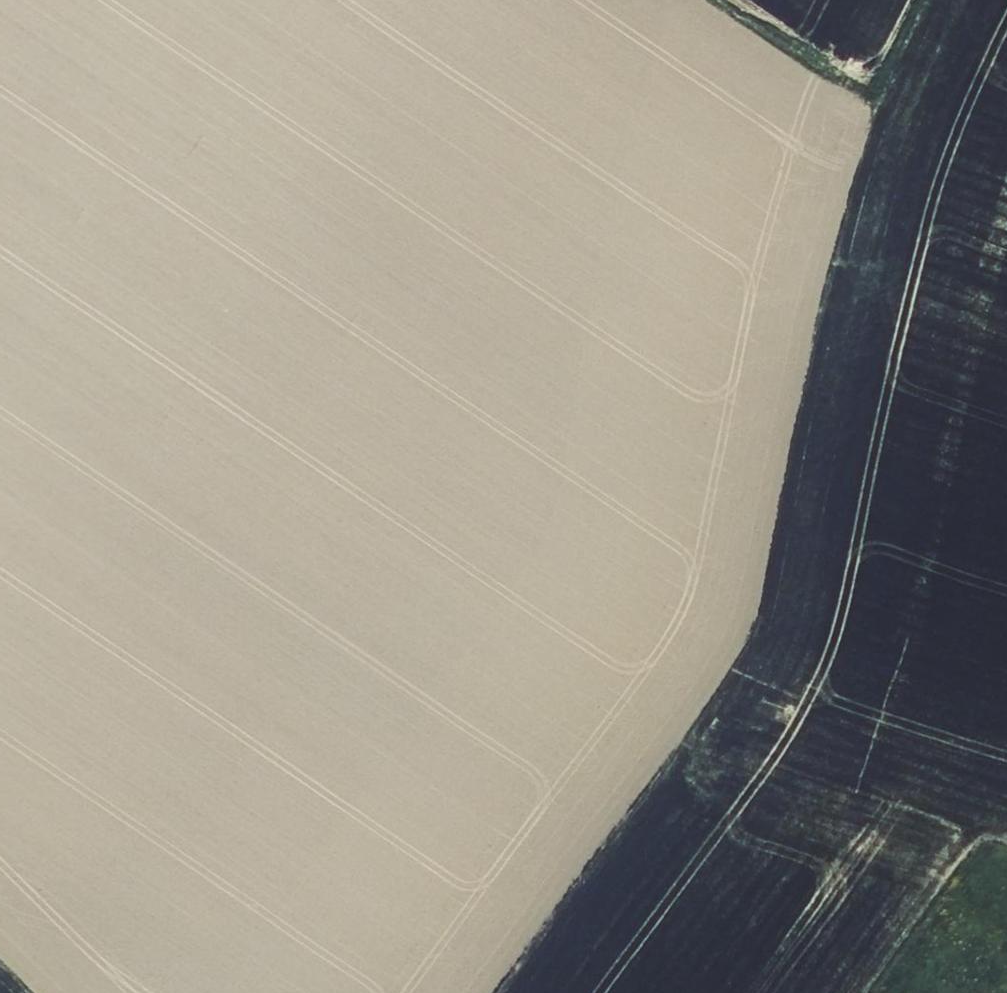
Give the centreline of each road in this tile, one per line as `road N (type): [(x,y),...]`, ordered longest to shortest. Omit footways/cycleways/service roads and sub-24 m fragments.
road 1 (track): [(911,0),(868,86),(742,651),(488,992)]
road 2 (track): [(739,0),(868,86)]

